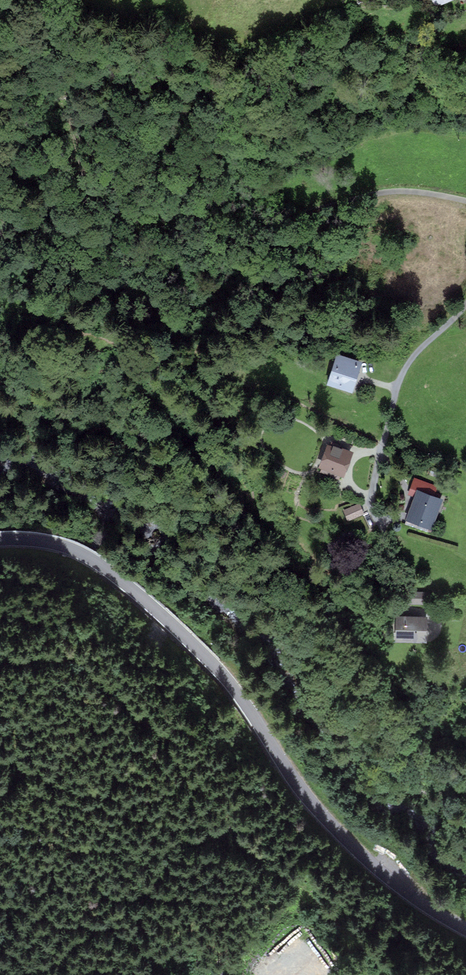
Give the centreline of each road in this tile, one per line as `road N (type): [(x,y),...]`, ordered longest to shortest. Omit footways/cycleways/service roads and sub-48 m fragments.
road 1 (tertiary): [(0,540),(62,546),(128,586),(219,670),(338,832),(465,927)]
road 2 (unclassified): [(465,201),(380,193),(275,218),(185,193),(131,207),(76,200),(0,217)]
road 3 (unclassified): [(465,305),(416,354),(396,388),(369,507),(392,579)]

